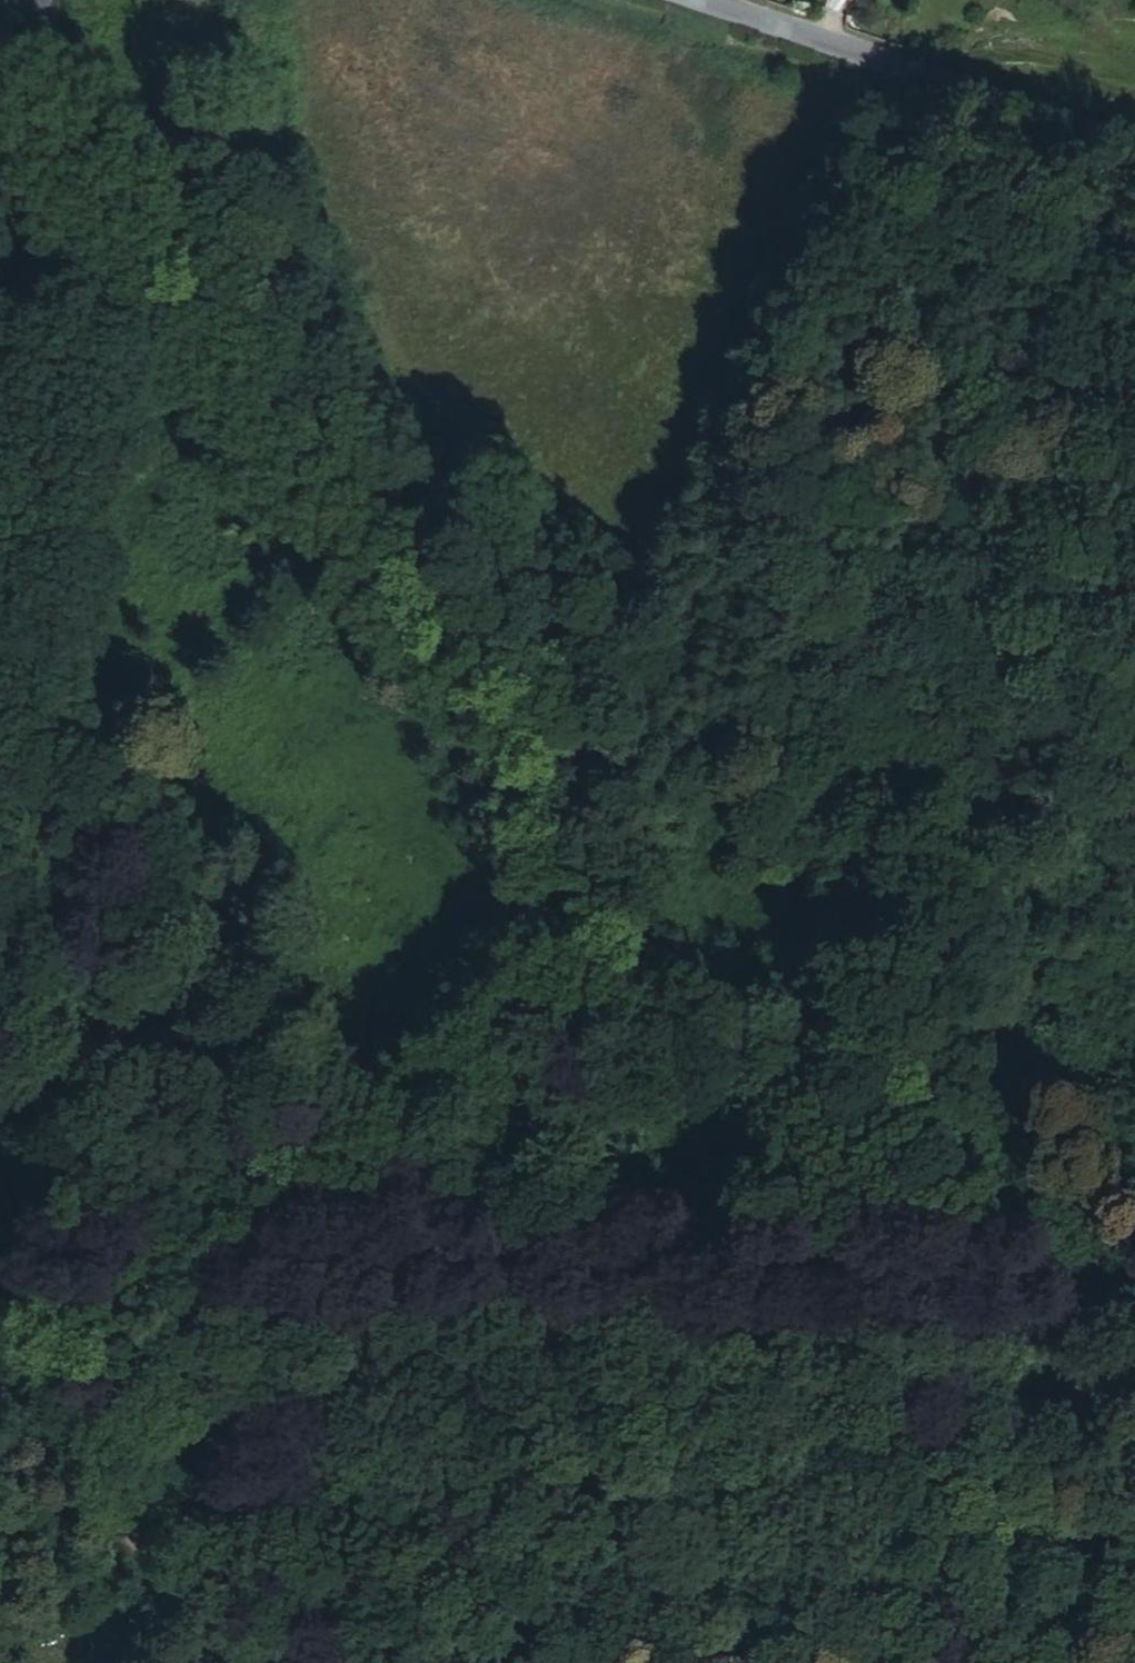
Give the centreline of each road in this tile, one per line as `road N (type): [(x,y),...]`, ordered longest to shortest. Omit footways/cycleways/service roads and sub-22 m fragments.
road 1 (unclassified): [(0,65),(60,124),(372,521),(483,702),(558,899),(554,941),(535,979),(53,1340),(34,1367),(35,1412),(223,1662)]
road 2 (unclassified): [(679,0),(870,62),(1134,165)]

